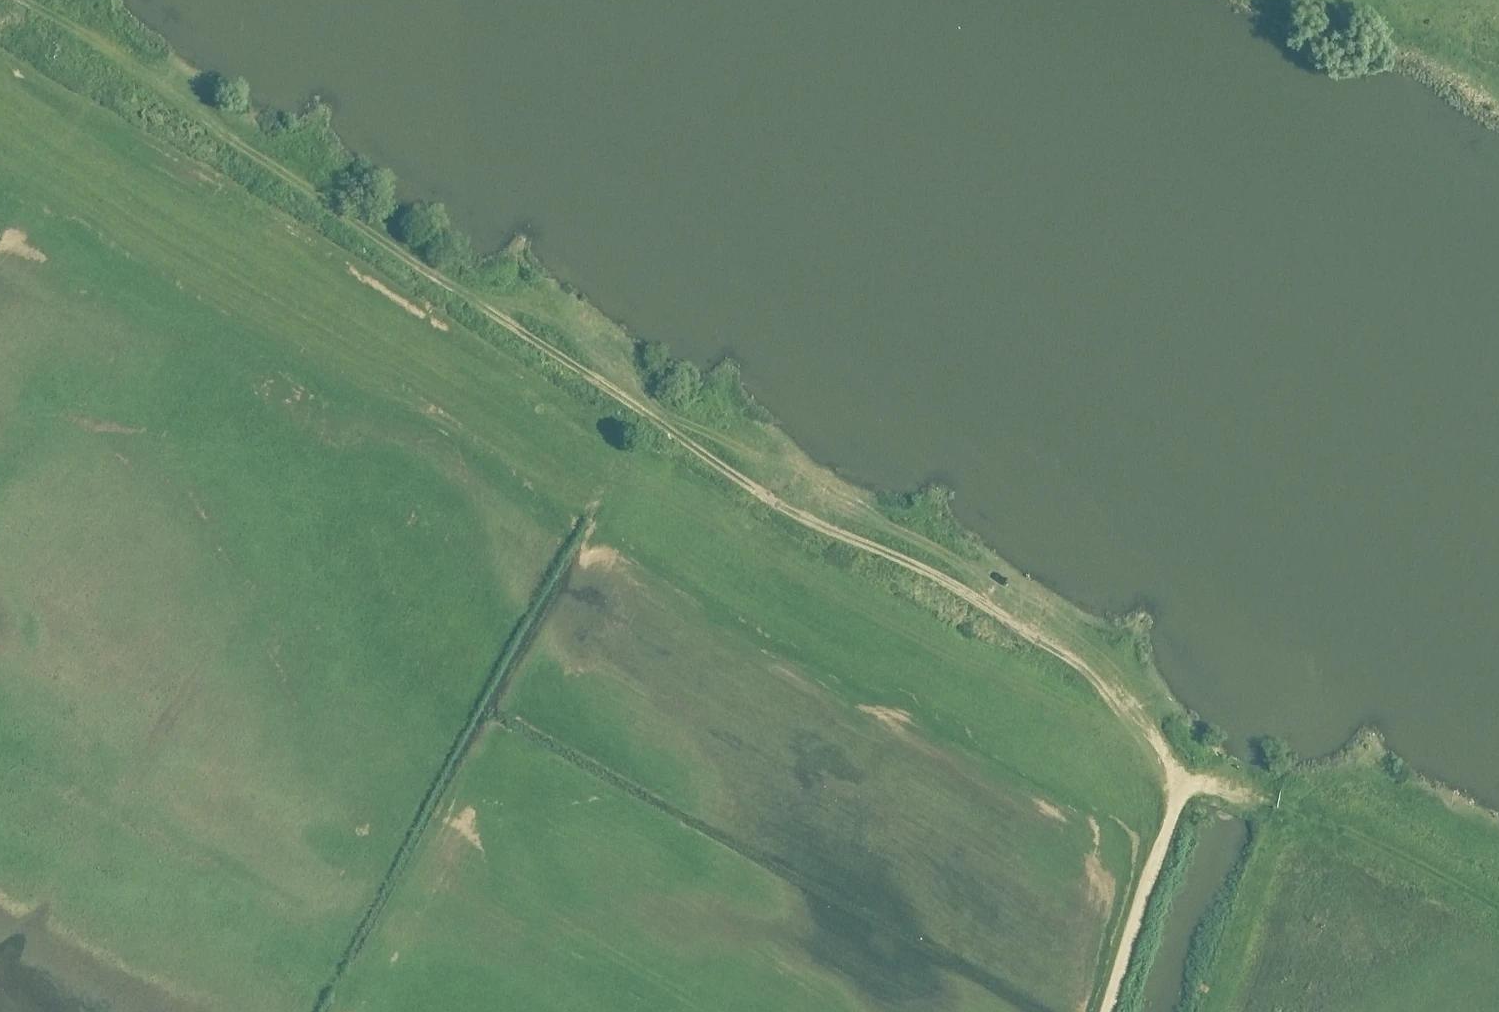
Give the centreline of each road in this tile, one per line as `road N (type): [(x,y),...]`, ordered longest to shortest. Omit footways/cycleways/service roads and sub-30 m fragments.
road 1 (track): [(1109,1011),(1179,801),(1165,749),(1131,687),(1094,647),(949,556),(816,496),(681,418),(543,316),(439,277),(261,158),(180,88),(29,0)]

